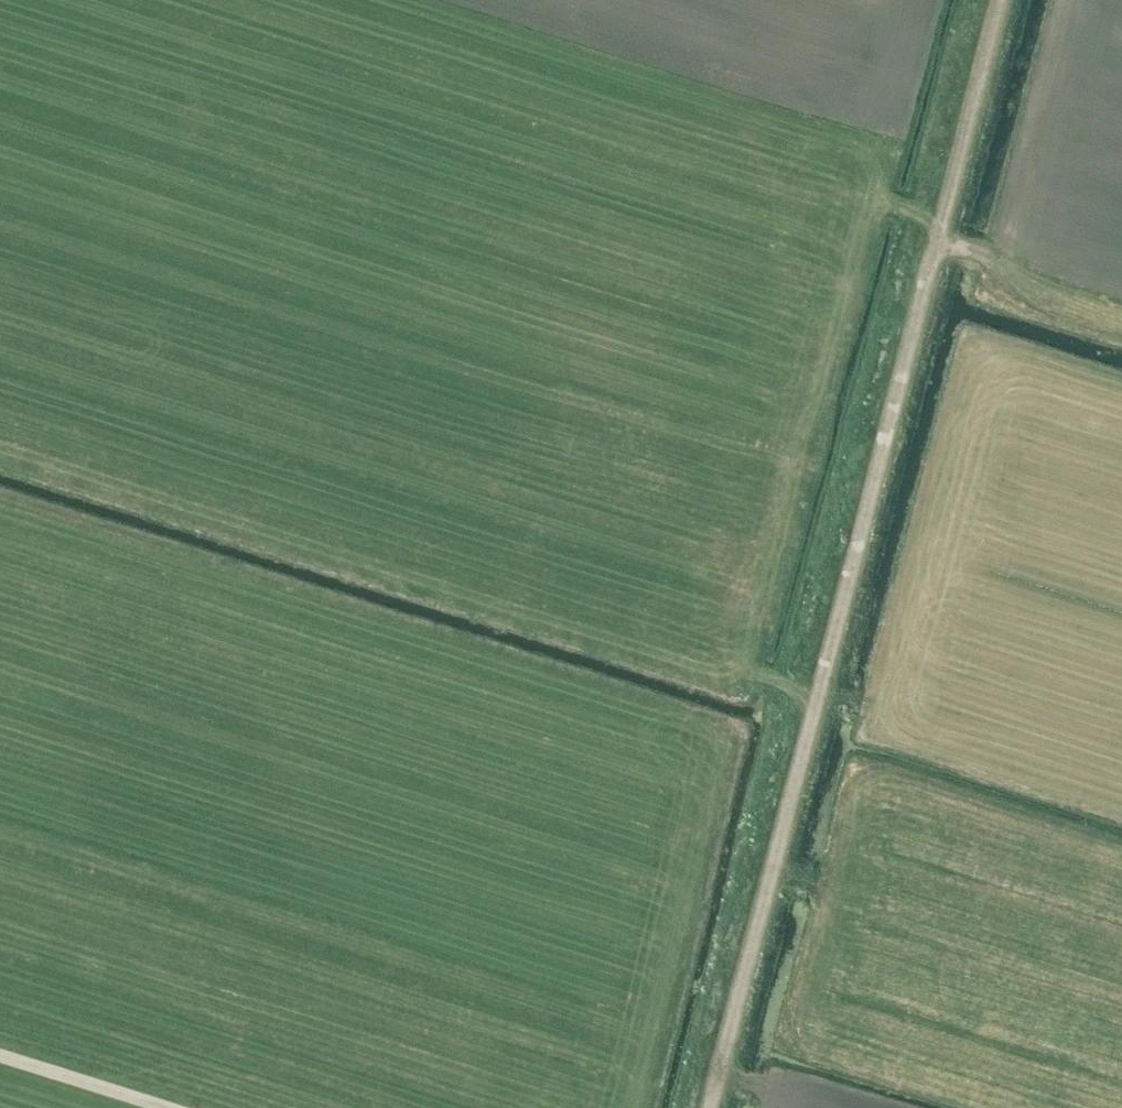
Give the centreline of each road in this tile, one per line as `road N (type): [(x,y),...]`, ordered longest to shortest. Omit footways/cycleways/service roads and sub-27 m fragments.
road 1 (track): [(713,1107),(1004,0)]
road 2 (track): [(0,1061),(148,1107)]

